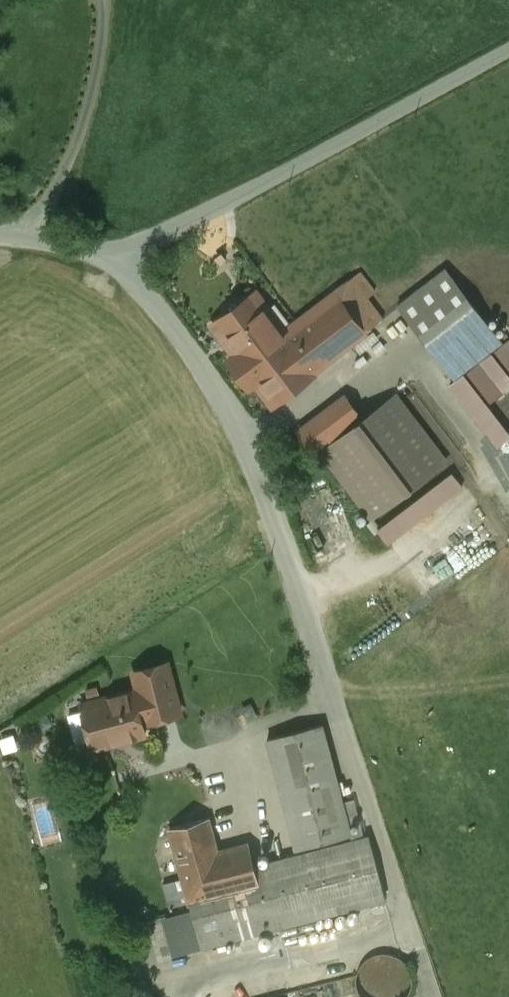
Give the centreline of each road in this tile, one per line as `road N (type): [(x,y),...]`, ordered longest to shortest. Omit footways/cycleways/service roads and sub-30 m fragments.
road 1 (unclassified): [(0,236),(121,259),(508,49)]

